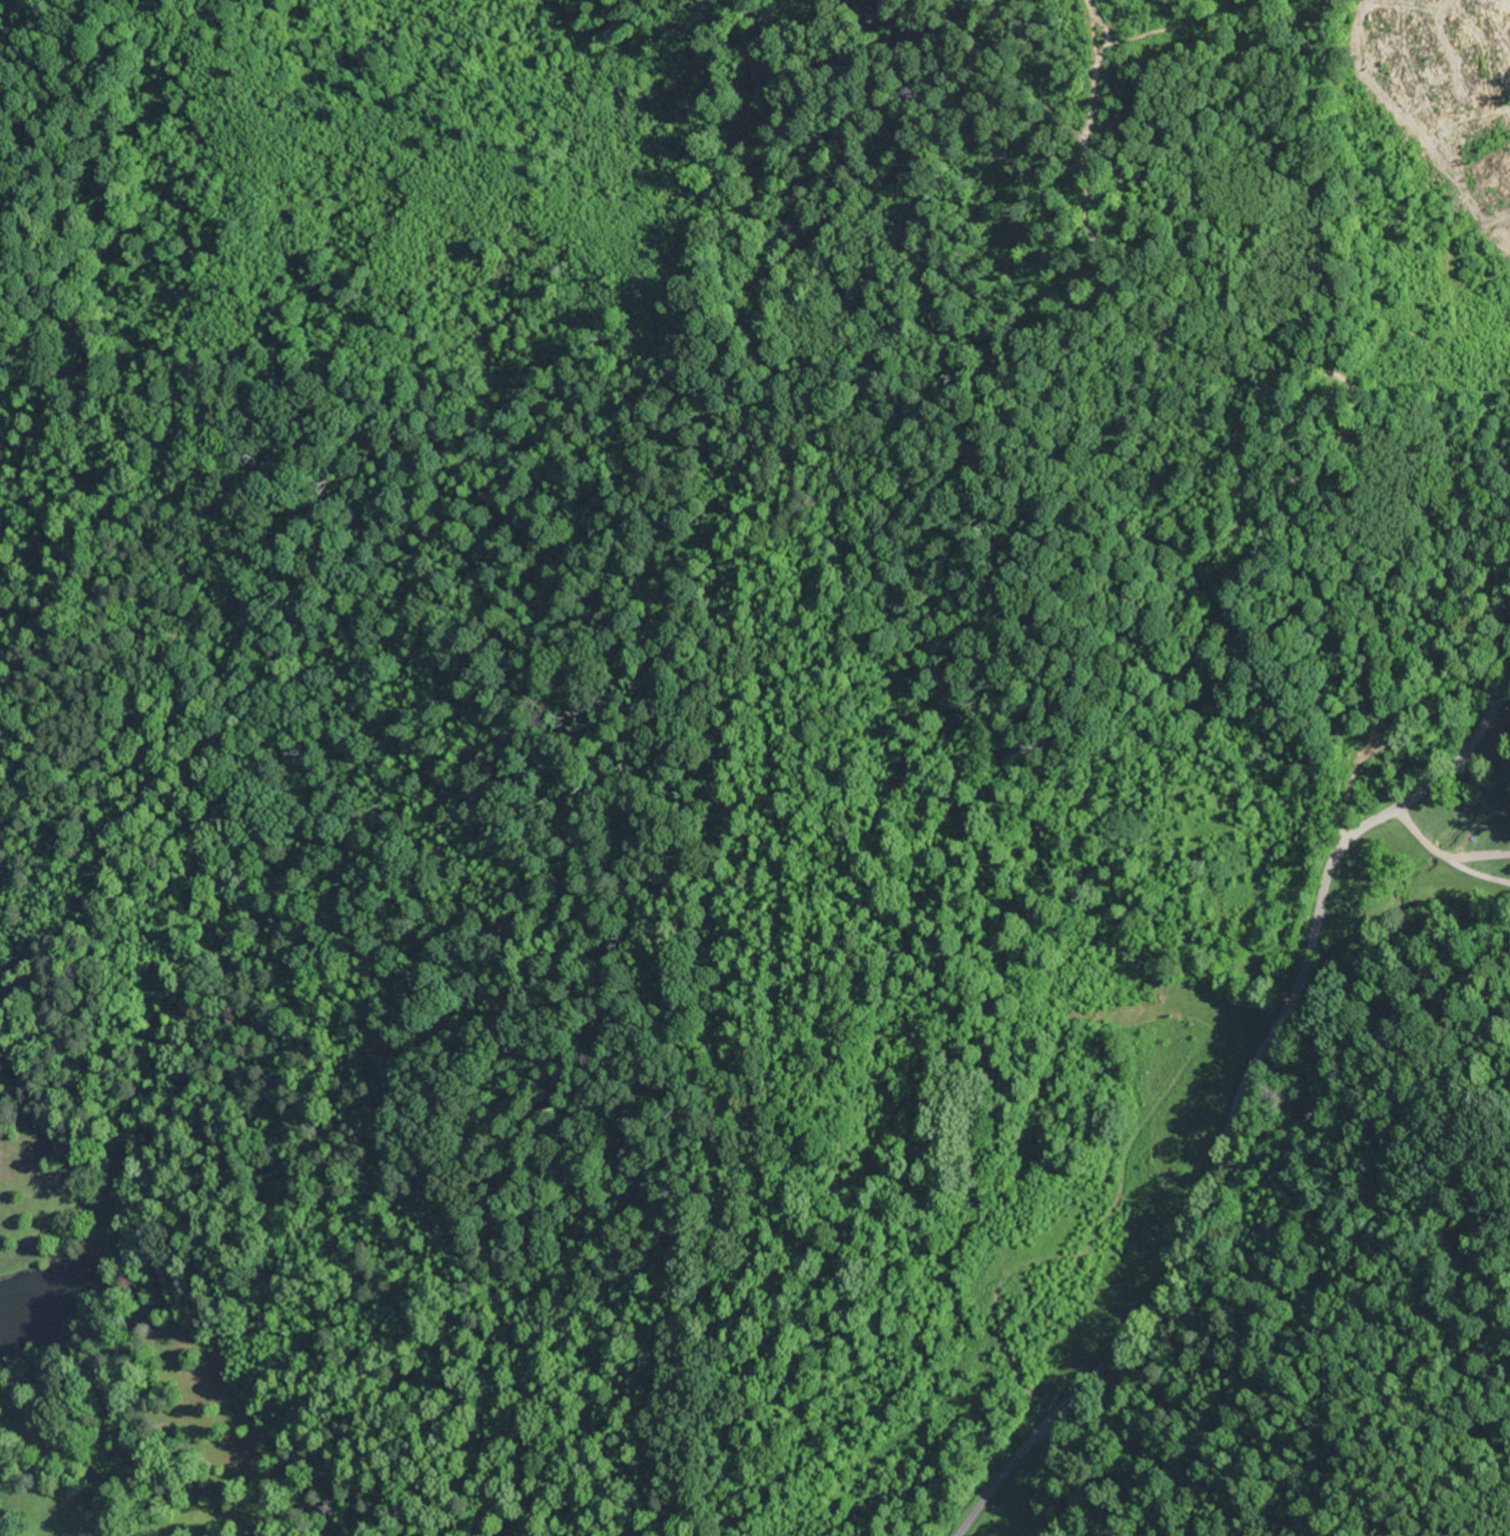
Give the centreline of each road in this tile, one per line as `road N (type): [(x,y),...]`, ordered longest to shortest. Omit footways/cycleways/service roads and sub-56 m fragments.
road 1 (residential): [(955,1535),(1057,1413),(1169,1303),(1236,1106),(1299,984),(1335,855),(1449,769),(1509,677)]

